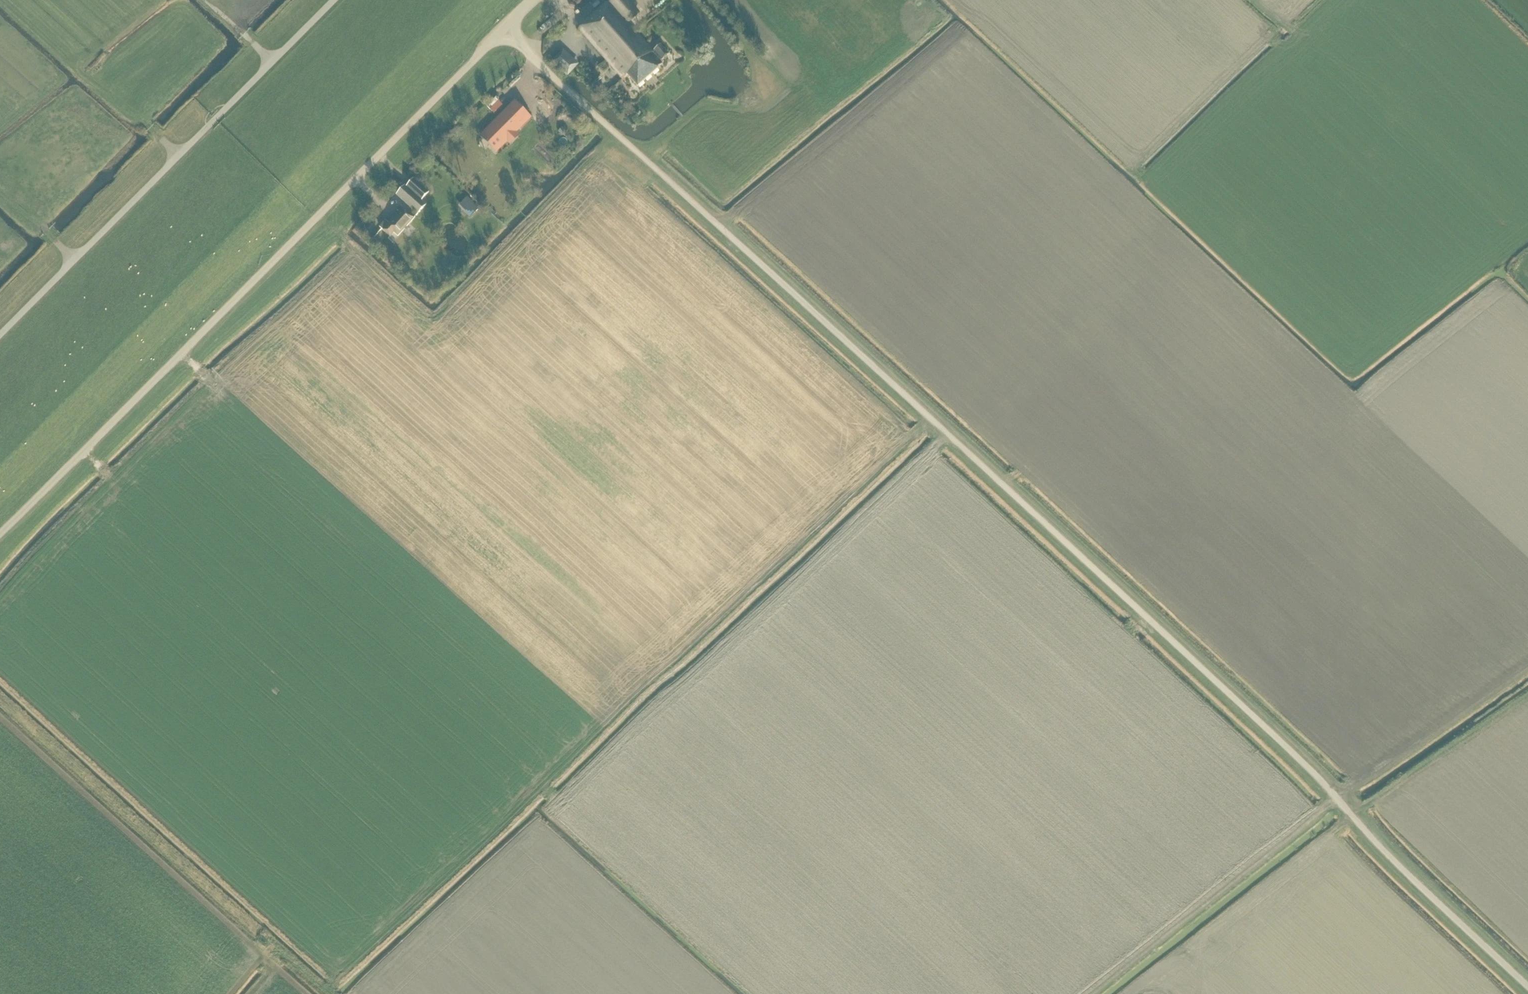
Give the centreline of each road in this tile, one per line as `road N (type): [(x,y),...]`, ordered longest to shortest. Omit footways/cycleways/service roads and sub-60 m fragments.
road 1 (unclassified): [(1527,986),(1253,717),(503,31)]
road 2 (unclassified): [(0,534),(503,31)]
road 3 (track): [(1096,993),(1337,799)]
road 4 (track): [(1351,815),(1527,697)]

